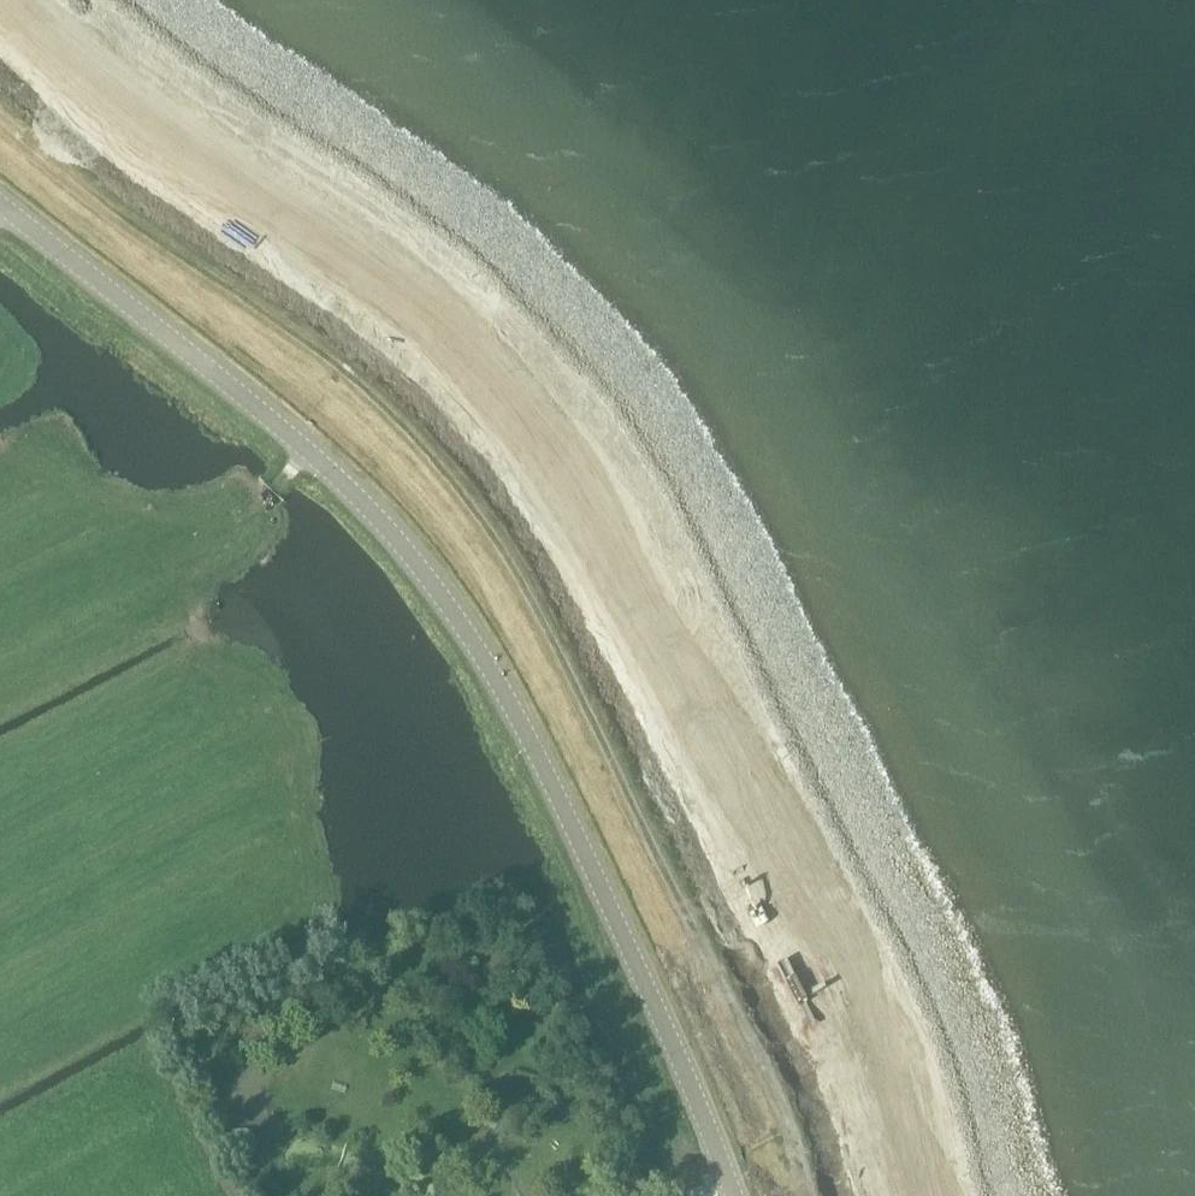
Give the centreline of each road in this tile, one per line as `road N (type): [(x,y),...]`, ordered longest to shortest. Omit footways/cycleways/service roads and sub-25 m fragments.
road 1 (tertiary): [(0,206),(282,424),(437,585),(565,808),(738,1195)]
road 2 (track): [(194,685),(219,665),(206,634),(206,605),(261,516),(312,456)]

